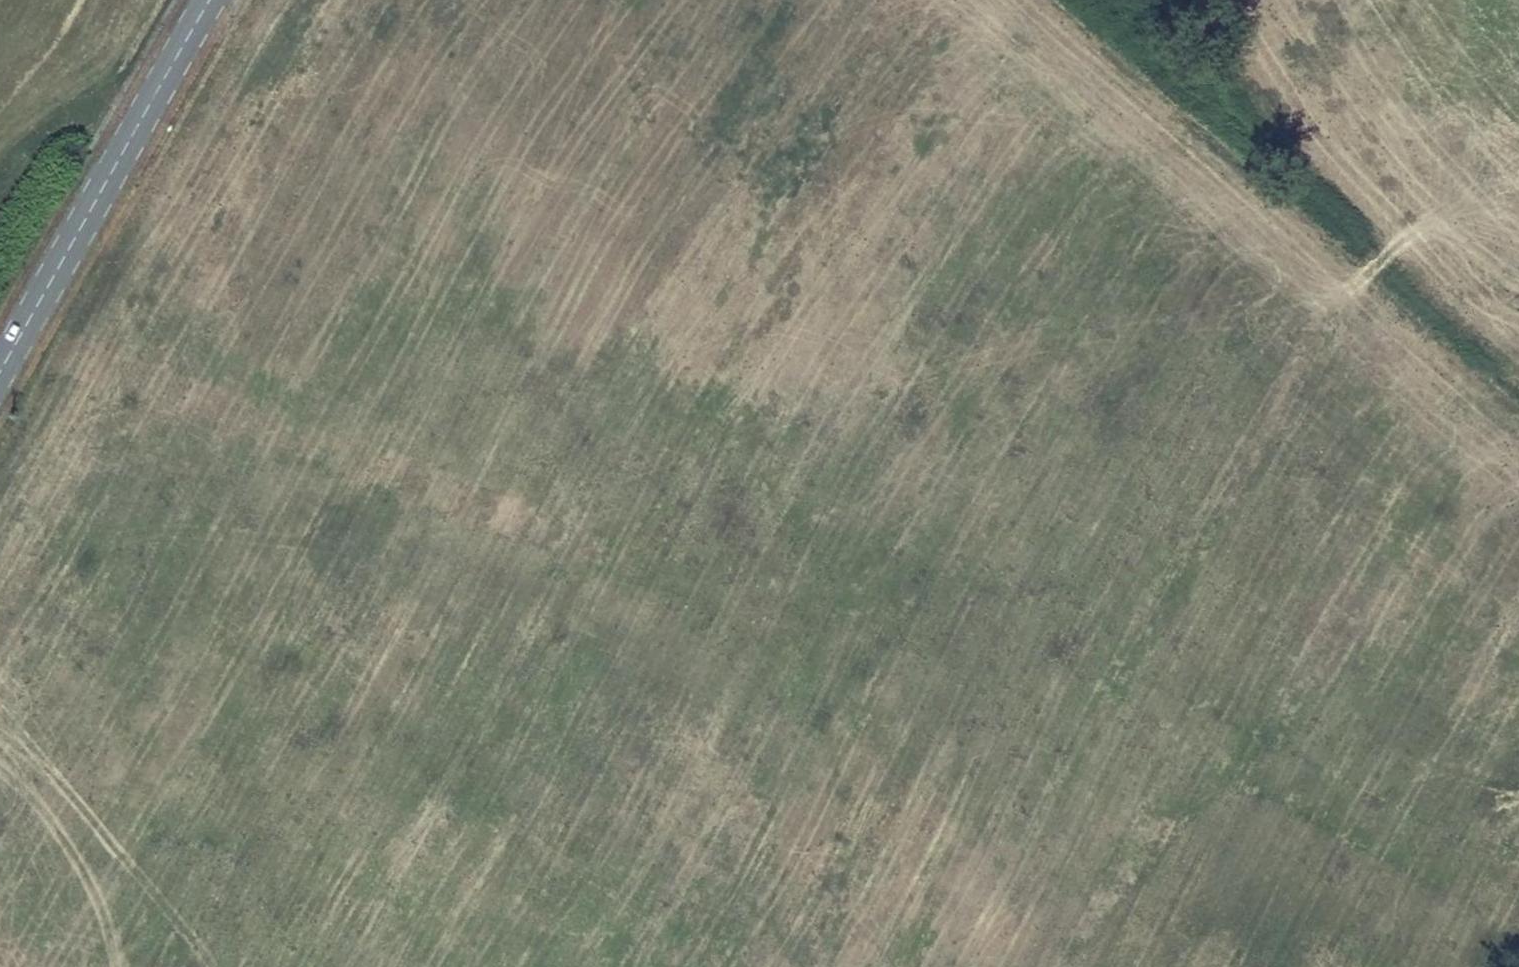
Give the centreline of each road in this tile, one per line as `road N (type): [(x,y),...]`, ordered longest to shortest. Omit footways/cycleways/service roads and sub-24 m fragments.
road 1 (tertiary): [(210,0),(0,369)]

